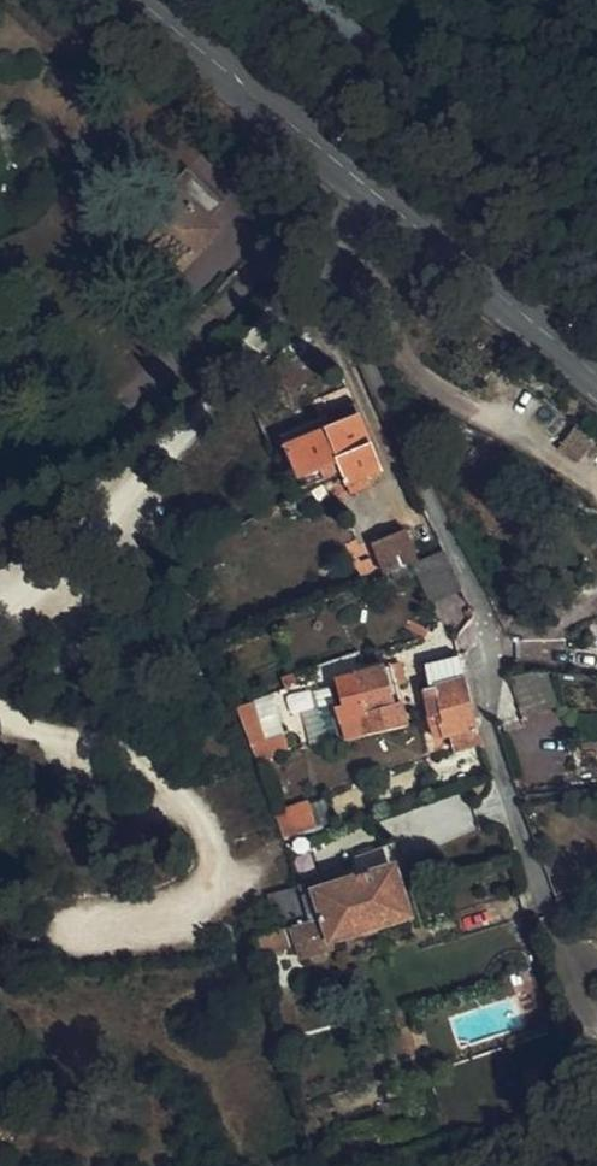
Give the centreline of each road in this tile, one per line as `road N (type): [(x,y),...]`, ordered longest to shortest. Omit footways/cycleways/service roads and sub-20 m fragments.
road 1 (secondary): [(135,0),(596,389)]
road 2 (track): [(0,713),(19,731),(85,741),(176,795),(208,843),(205,877),(183,895),(72,921)]
road 3 (track): [(0,608),(62,587),(158,465)]

